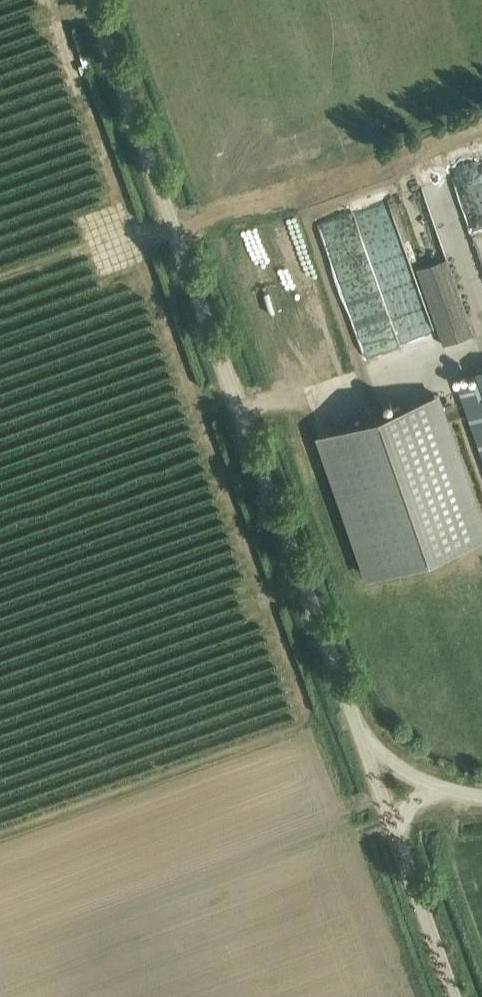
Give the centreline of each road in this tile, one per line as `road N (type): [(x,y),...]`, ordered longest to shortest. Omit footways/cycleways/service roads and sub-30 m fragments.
road 1 (unclassified): [(89,0),(293,570),(361,736)]
road 2 (unclassified): [(395,829),(454,996)]

